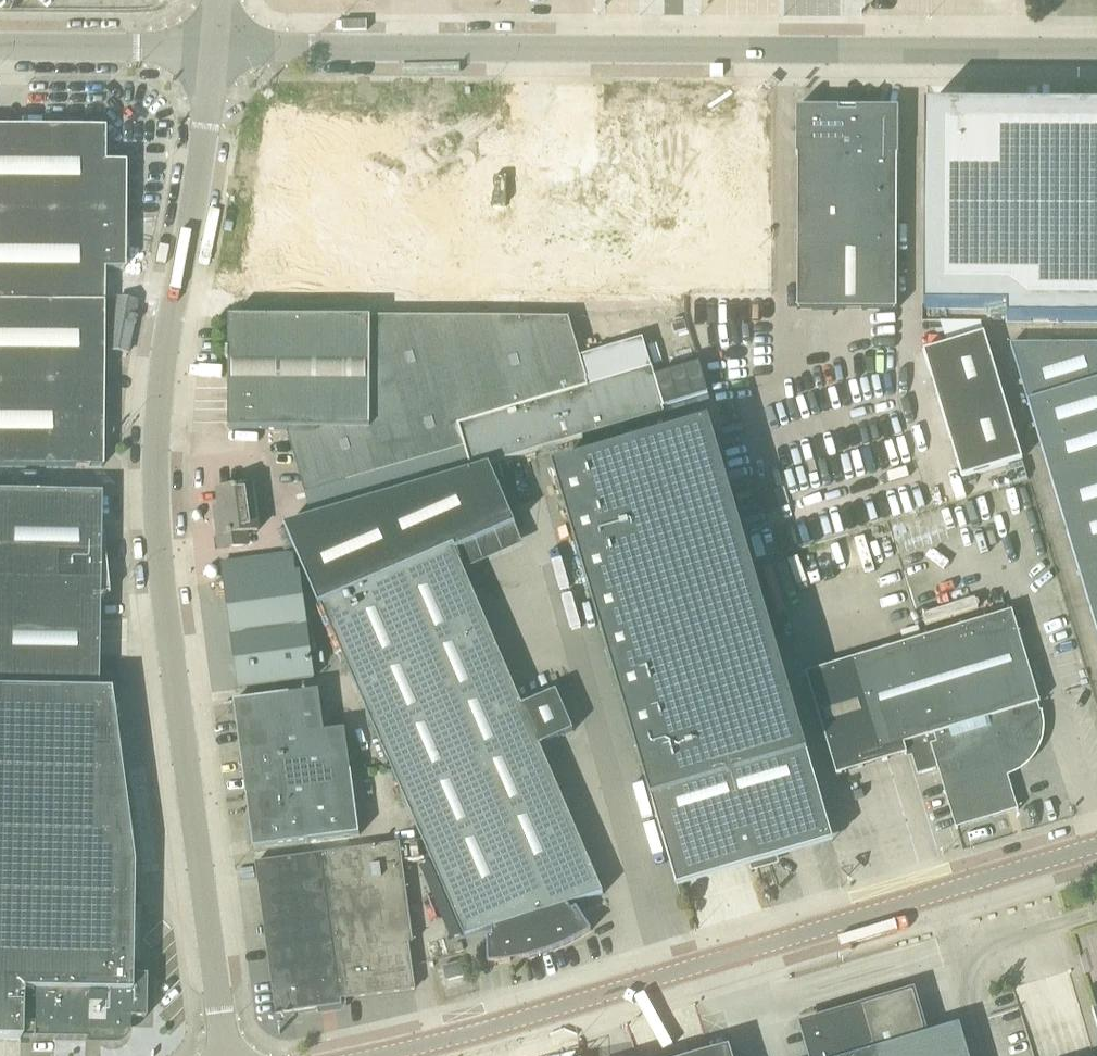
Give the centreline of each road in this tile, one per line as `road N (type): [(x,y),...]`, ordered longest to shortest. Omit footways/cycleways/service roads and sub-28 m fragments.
road 1 (unclassified): [(230,1055),(159,553),(154,458),(167,337),(221,43)]
road 2 (unclassified): [(221,43),(1096,49)]
road 3 (tertiary): [(372,1055),(723,964),(1096,851)]
road 4 (unclassified): [(0,43),(221,43)]

